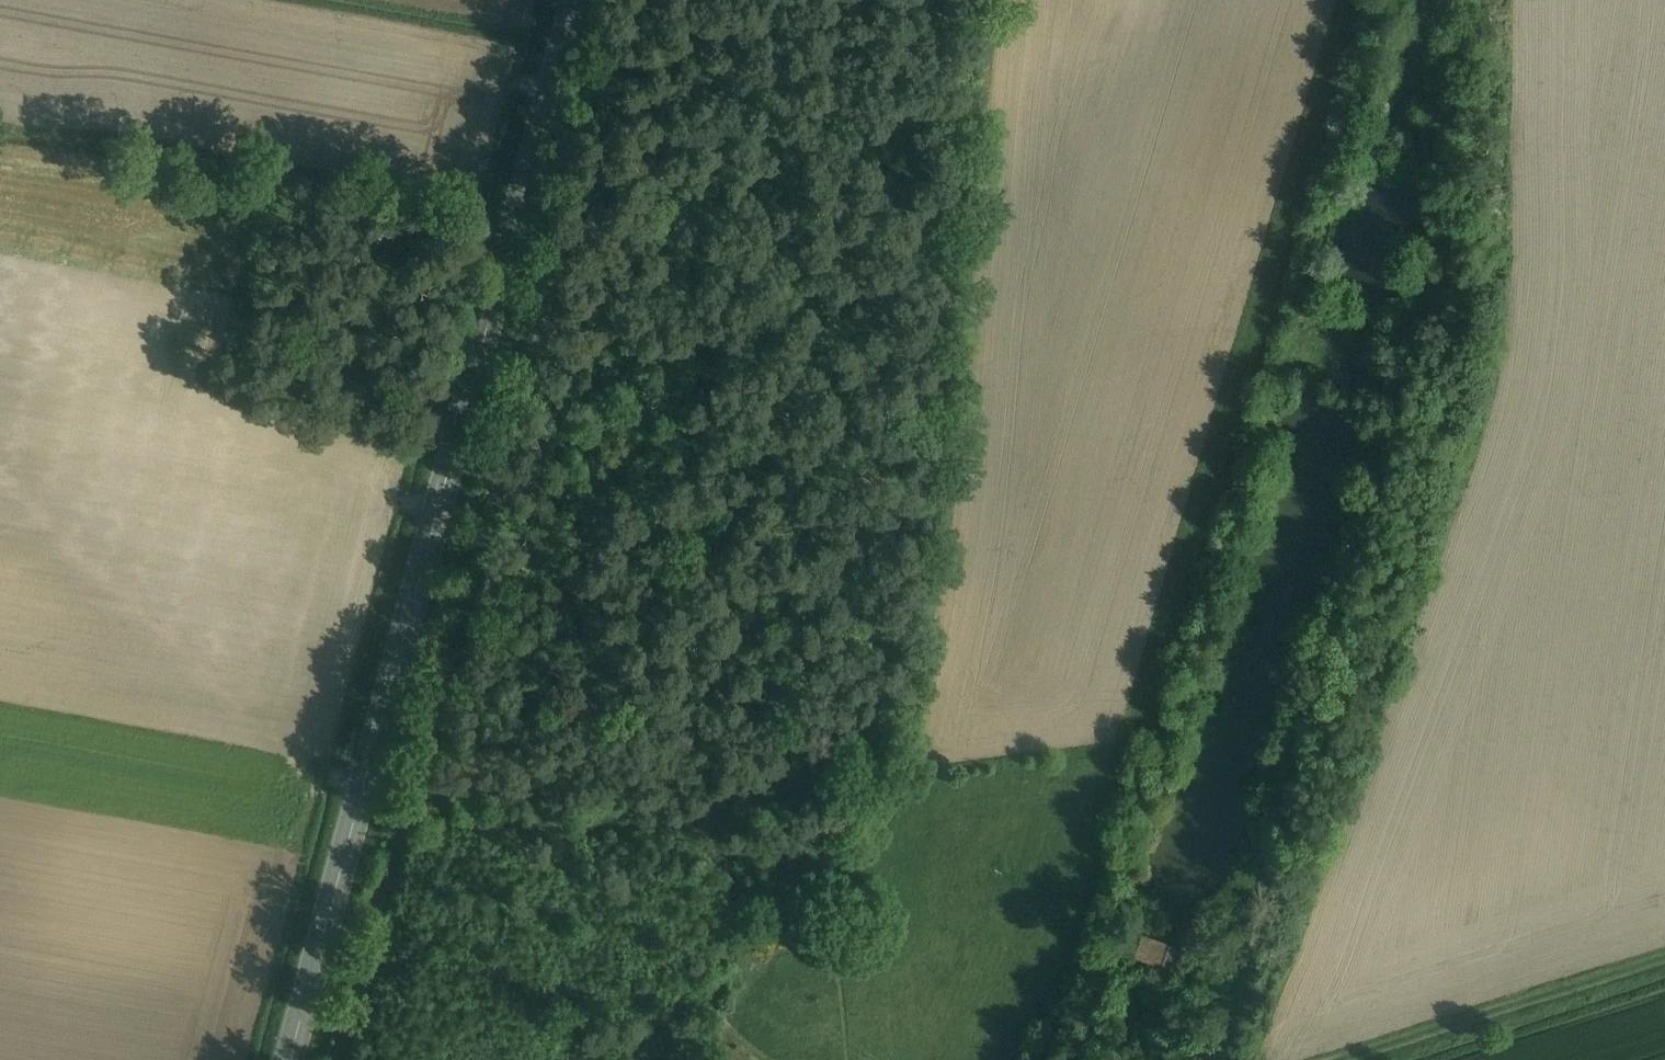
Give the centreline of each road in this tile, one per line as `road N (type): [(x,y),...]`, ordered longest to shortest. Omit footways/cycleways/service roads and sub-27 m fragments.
road 1 (tertiary): [(576,0),(290,1059)]
road 2 (track): [(1664,964),(1368,1059)]

